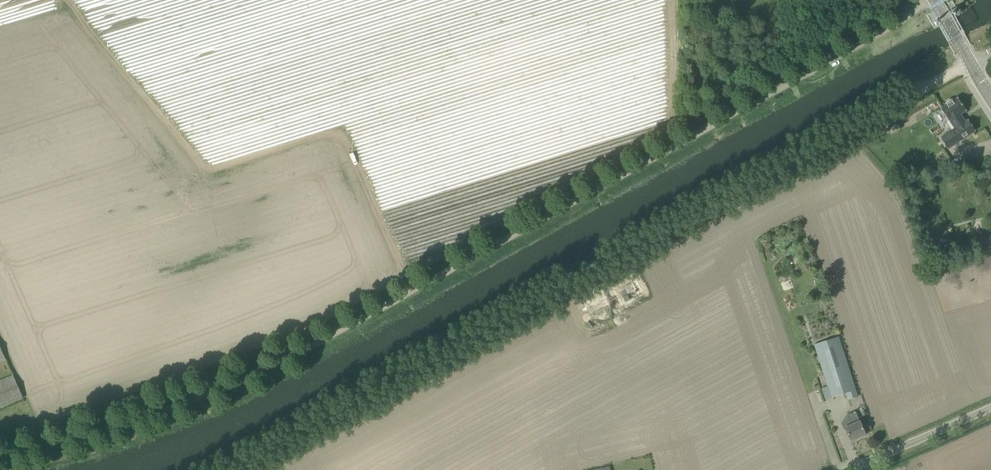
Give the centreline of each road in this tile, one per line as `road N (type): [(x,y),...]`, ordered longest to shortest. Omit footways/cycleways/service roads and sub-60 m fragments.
road 1 (unclassified): [(0,451),(136,421),(236,380),(936,2)]
road 2 (track): [(224,469),(972,65)]
road 3 (unclassified): [(859,469),(990,412)]

